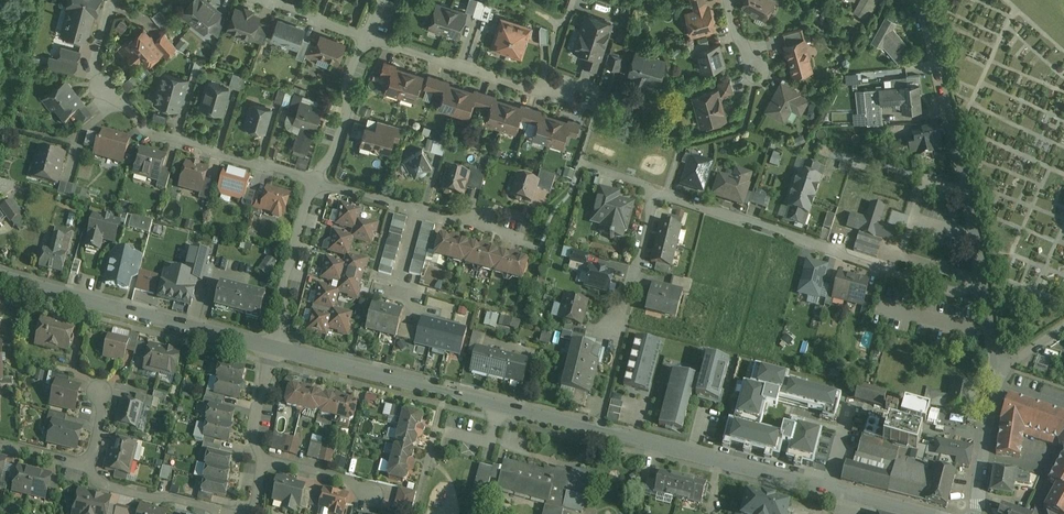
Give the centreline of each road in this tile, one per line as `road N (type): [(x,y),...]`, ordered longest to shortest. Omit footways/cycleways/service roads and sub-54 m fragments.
road 1 (residential): [(273,346),(928,513)]
road 2 (residential): [(988,303),(663,195)]
road 3 (residential): [(312,183),(150,133),(94,71),(113,0)]
road 4 (residential): [(988,303),(916,0)]
road 5 (residential): [(0,275),(273,346)]
road 6 (residential): [(364,36),(549,94)]
road 7 (residential): [(489,226),(312,183)]
road 8 (residential): [(312,183),(273,346)]
road 9 (residential): [(86,463),(96,482),(230,513)]
road 10 (residential): [(364,36),(331,158),(312,183)]
road 11 (residential): [(976,513),(997,367)]
road 12 (residential): [(663,195),(655,201),(619,331)]
road 13 (residential): [(387,492),(262,461)]

